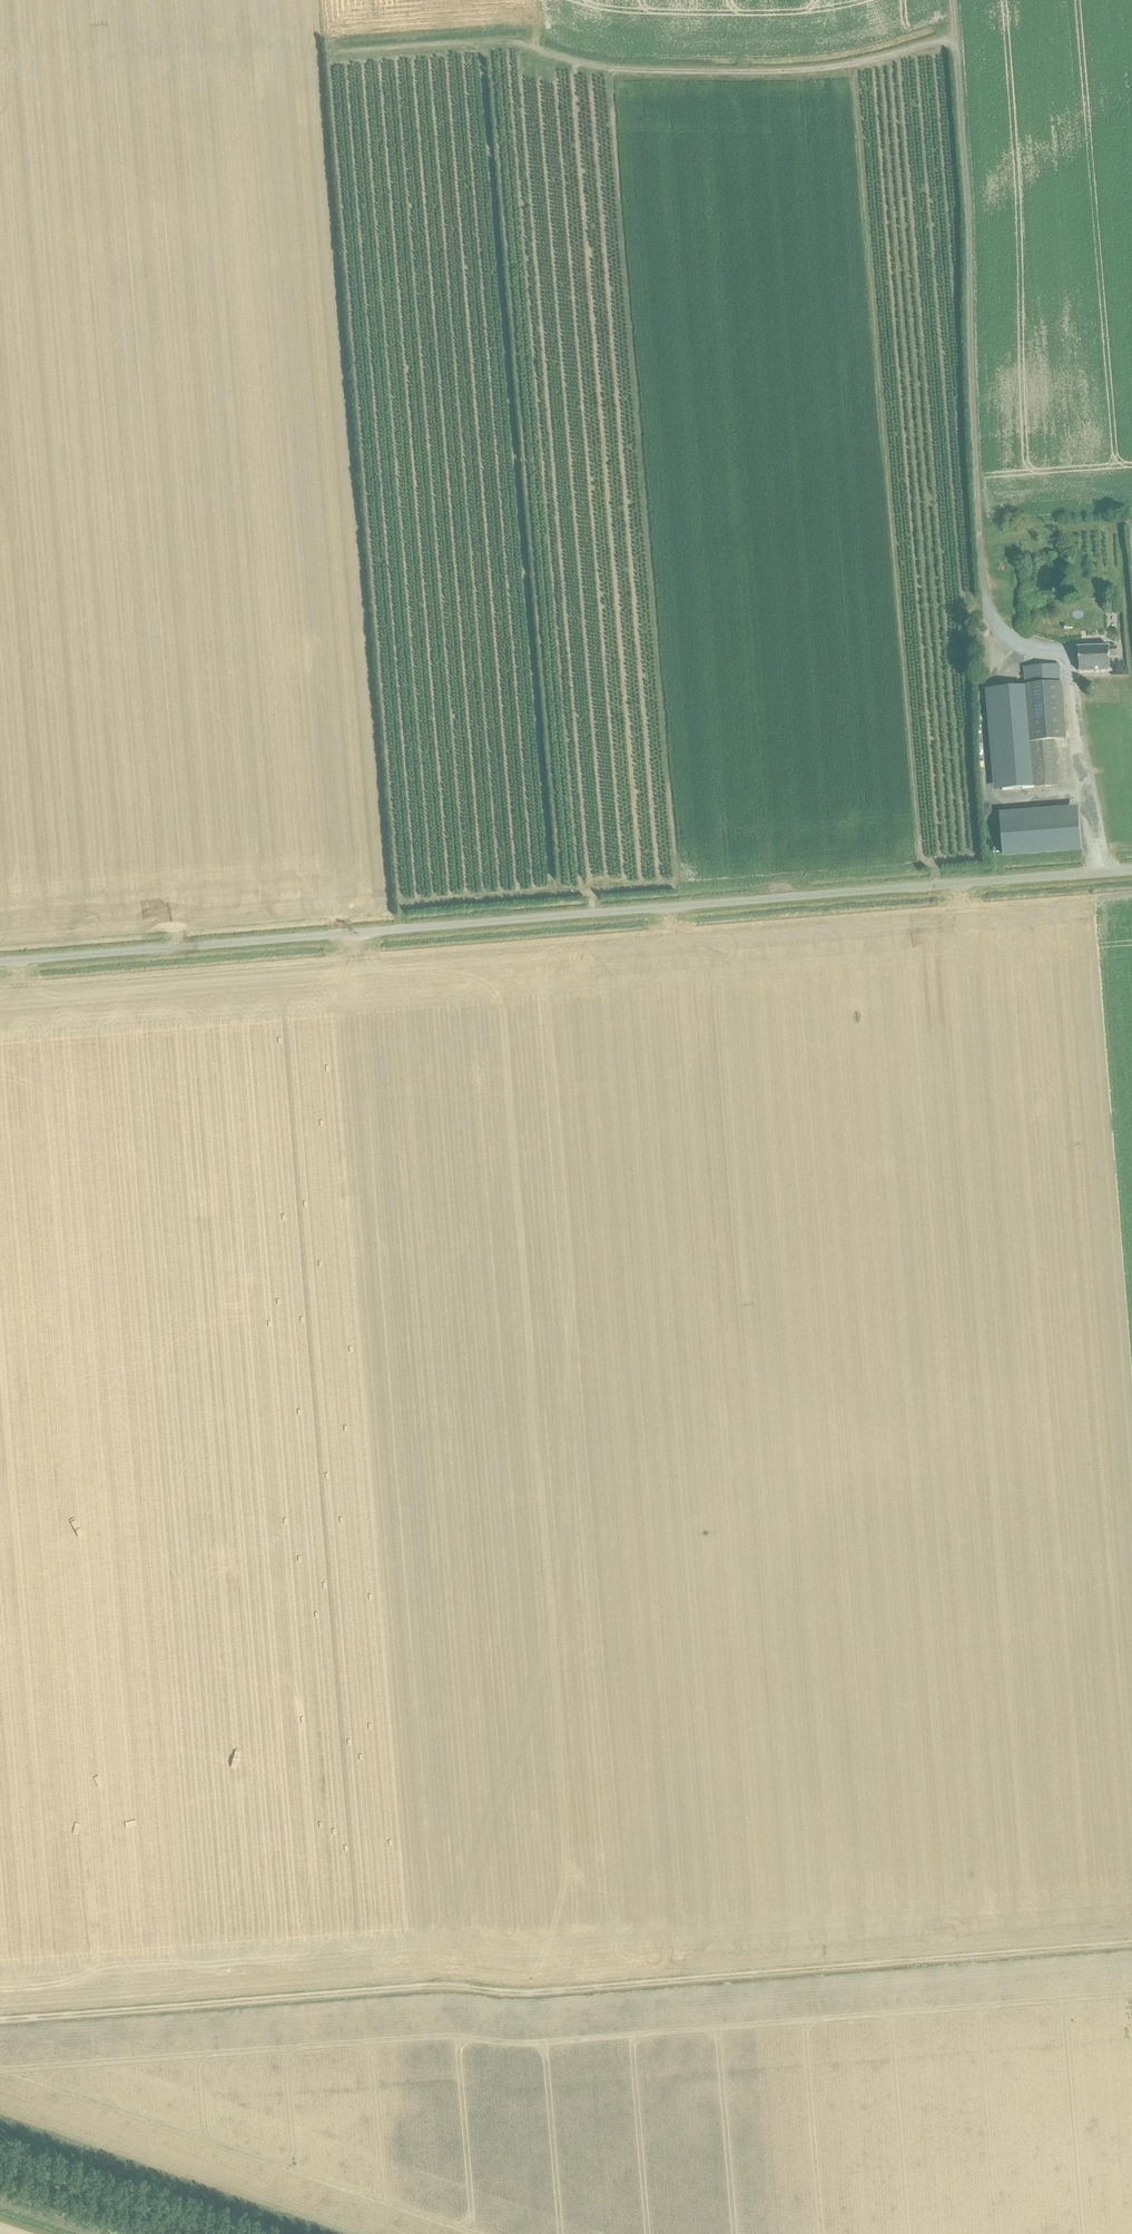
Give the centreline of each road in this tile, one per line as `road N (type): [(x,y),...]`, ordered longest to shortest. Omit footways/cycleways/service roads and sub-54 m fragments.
road 1 (track): [(0,2021),(415,1987),(531,1994),(1131,1943)]
road 2 (unclassified): [(0,962),(1131,872)]
road 3 (track): [(950,0),(953,40),(806,73),(602,70),(517,44),(337,59)]
road 4 (track): [(114,2233),(0,2195)]

